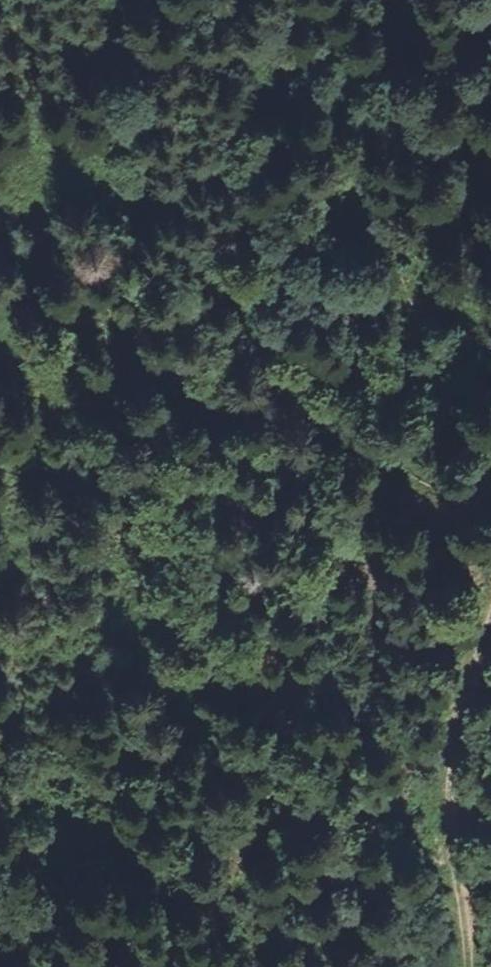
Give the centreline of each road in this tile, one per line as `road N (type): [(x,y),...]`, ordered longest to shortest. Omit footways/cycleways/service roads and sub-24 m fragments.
road 1 (track): [(464,966),(449,781),(490,620)]

